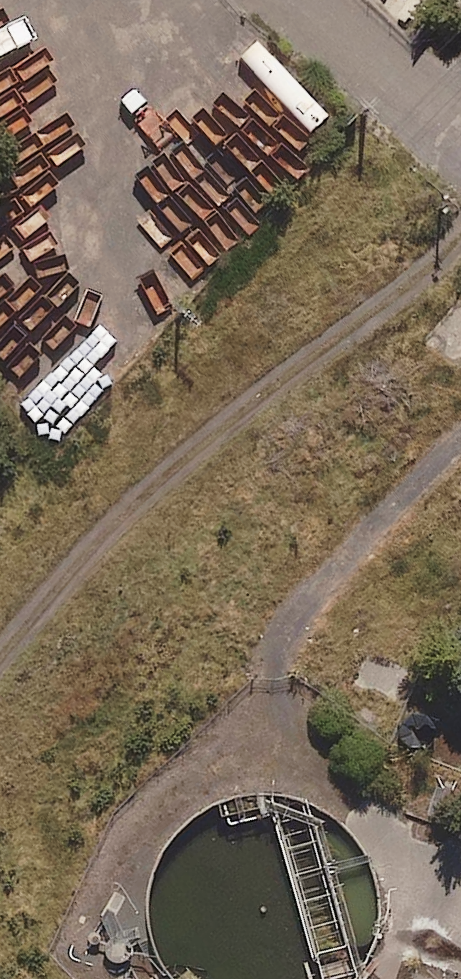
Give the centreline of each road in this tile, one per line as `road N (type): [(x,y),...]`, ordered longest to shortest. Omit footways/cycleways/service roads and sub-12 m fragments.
road 1 (track): [(0,669),(163,468),(460,236)]
road 2 (track): [(460,442),(340,566),(283,642),(274,679)]
road 3 (unclassified): [(460,123),(335,0)]

